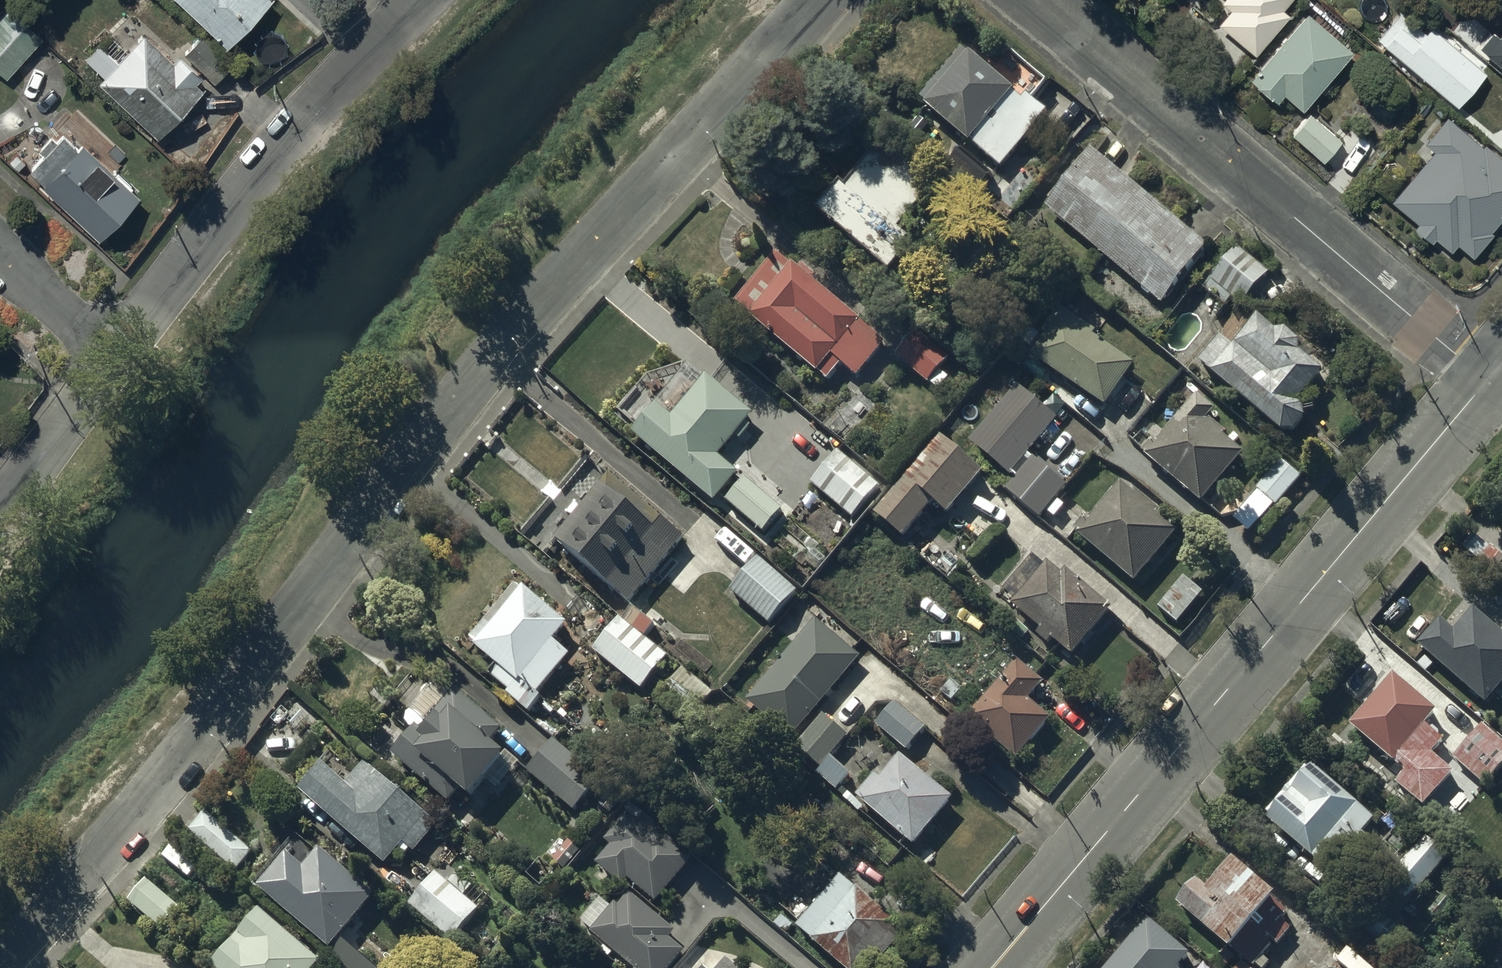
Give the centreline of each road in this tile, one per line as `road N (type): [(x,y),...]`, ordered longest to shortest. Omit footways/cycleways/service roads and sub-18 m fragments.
road 1 (residential): [(821,0),(534,305),(278,635),(0,967)]
road 2 (tertiary): [(1486,382),(993,967)]
road 3 (residential): [(1033,0),(1486,382)]
road 4 (residential): [(114,354),(246,188),(424,0)]
road 5 (residential): [(0,505),(114,354)]
road 6 (residential): [(0,247),(114,354)]

